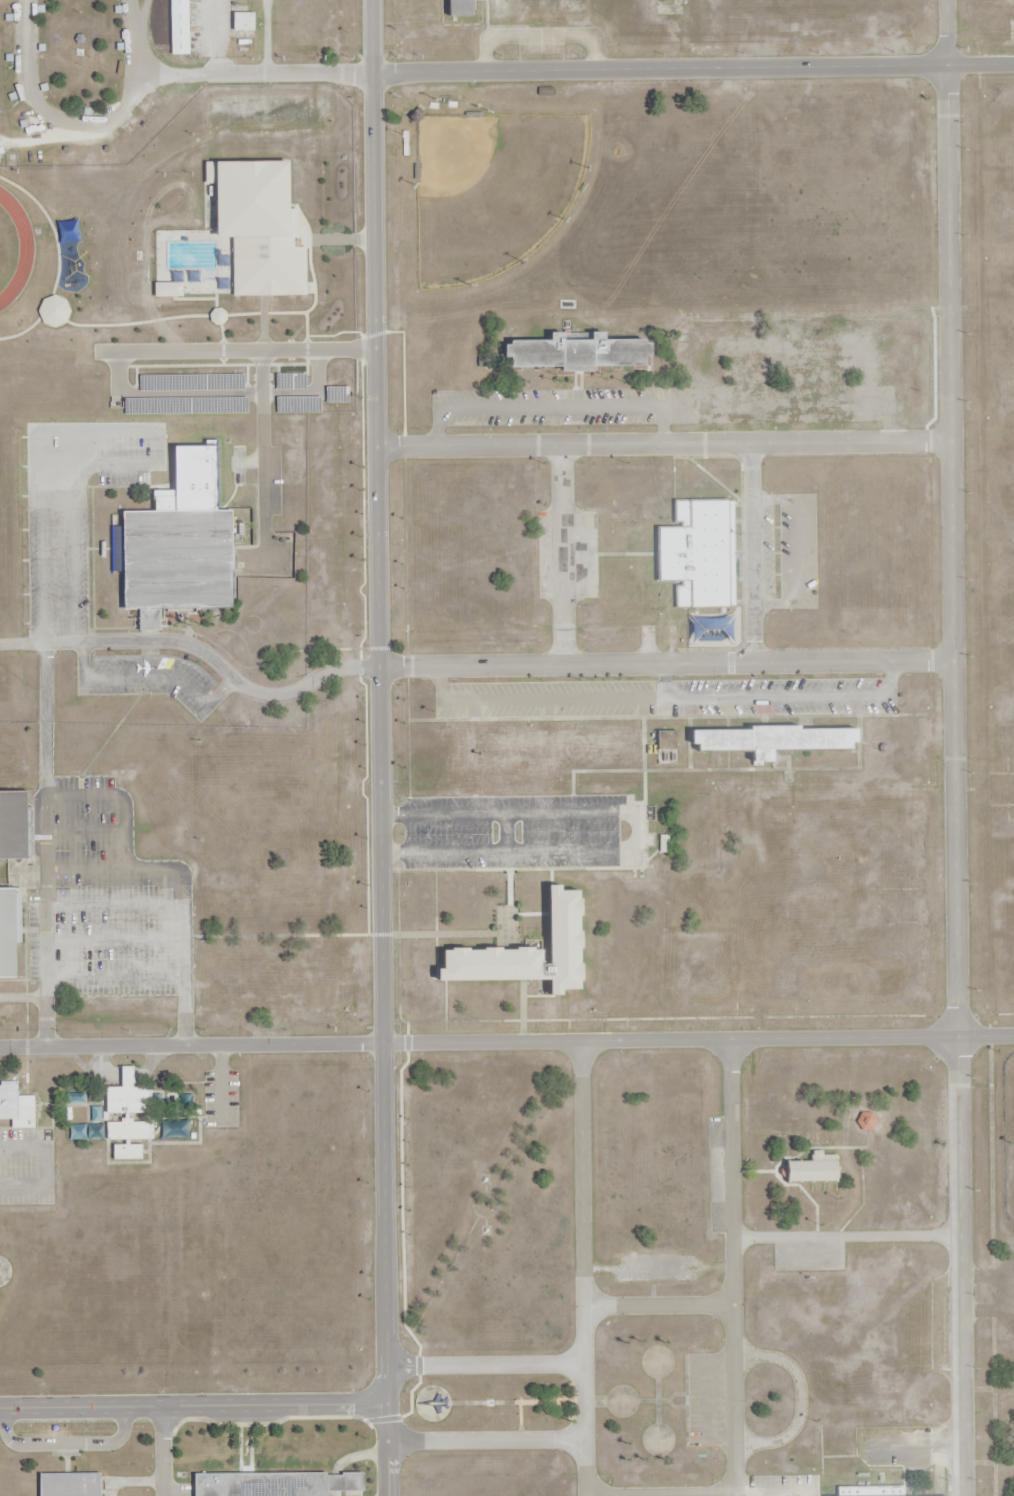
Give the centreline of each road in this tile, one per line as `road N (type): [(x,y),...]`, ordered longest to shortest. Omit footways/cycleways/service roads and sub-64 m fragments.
road 1 (residential): [(390,1495),(373,0)]
road 2 (residential): [(956,1036),(945,0)]
road 3 (residential): [(1013,65),(374,72)]
road 4 (residential): [(950,442),(377,447)]
road 5 (residential): [(380,665),(952,660)]
road 6 (residential): [(962,1495),(956,1036)]
road 7 (residential): [(735,1495),(731,1038)]
road 8 (residential): [(587,1495),(582,1040)]
road 9 (residential): [(1013,1035),(582,1040)]
road 10 (residential): [(0,1409),(389,1404)]
road 11 (residential): [(753,662),(751,443)]
road 12 (residential): [(564,664),(562,445)]
road 13 (residential): [(582,1040),(385,1043)]
road 14 (residential): [(586,1439),(389,1441)]
road 15 (residential): [(585,1364),(388,1365)]
road 16 (residential): [(734,1305),(585,1307)]

